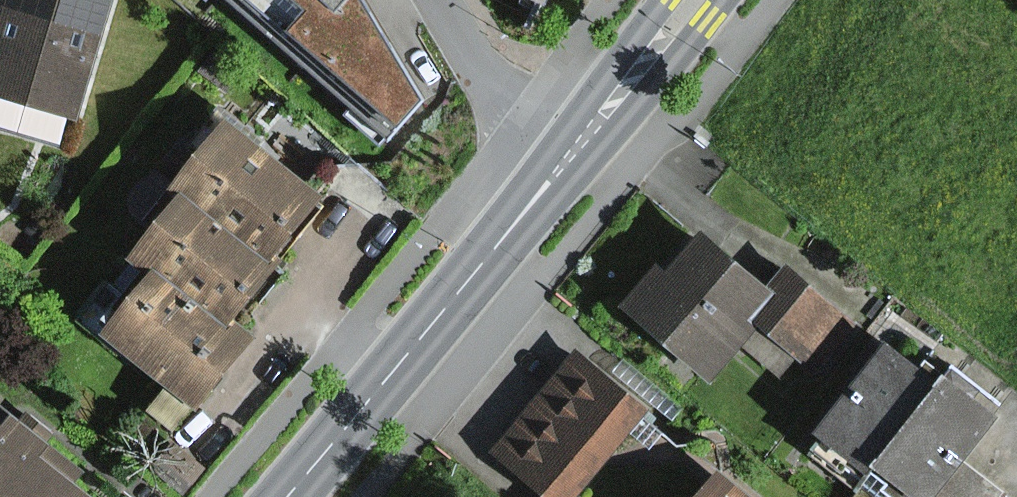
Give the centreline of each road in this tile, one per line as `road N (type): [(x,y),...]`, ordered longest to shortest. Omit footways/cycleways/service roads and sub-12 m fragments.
road 1 (primary): [(563,168),(288,496)]
road 2 (primary): [(698,0),(563,168)]
road 3 (residential): [(563,168),(506,108),(438,0)]

